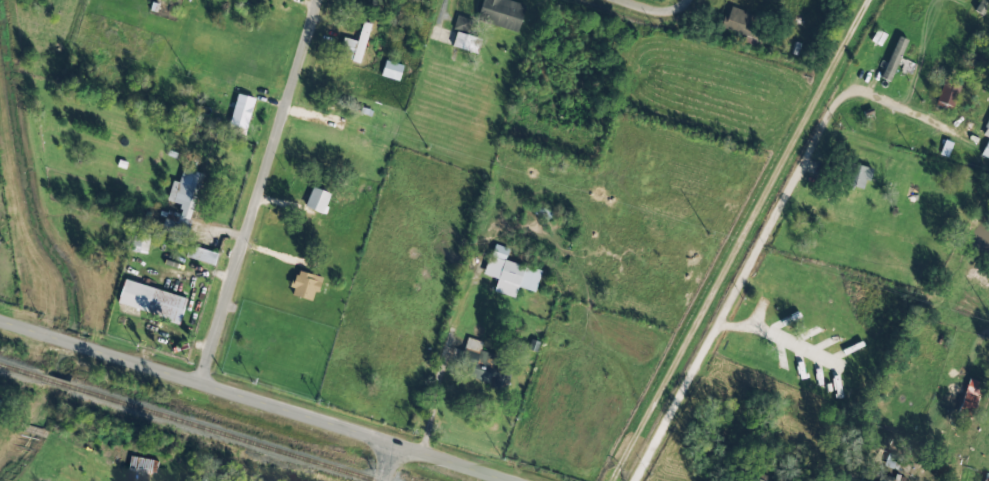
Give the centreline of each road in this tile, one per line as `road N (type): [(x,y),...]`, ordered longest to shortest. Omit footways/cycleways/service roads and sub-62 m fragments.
road 1 (residential): [(637,480),(840,100),(873,95),(967,132)]
road 2 (tertiary): [(0,318),(515,480)]
road 3 (residential): [(320,0),(202,380)]

